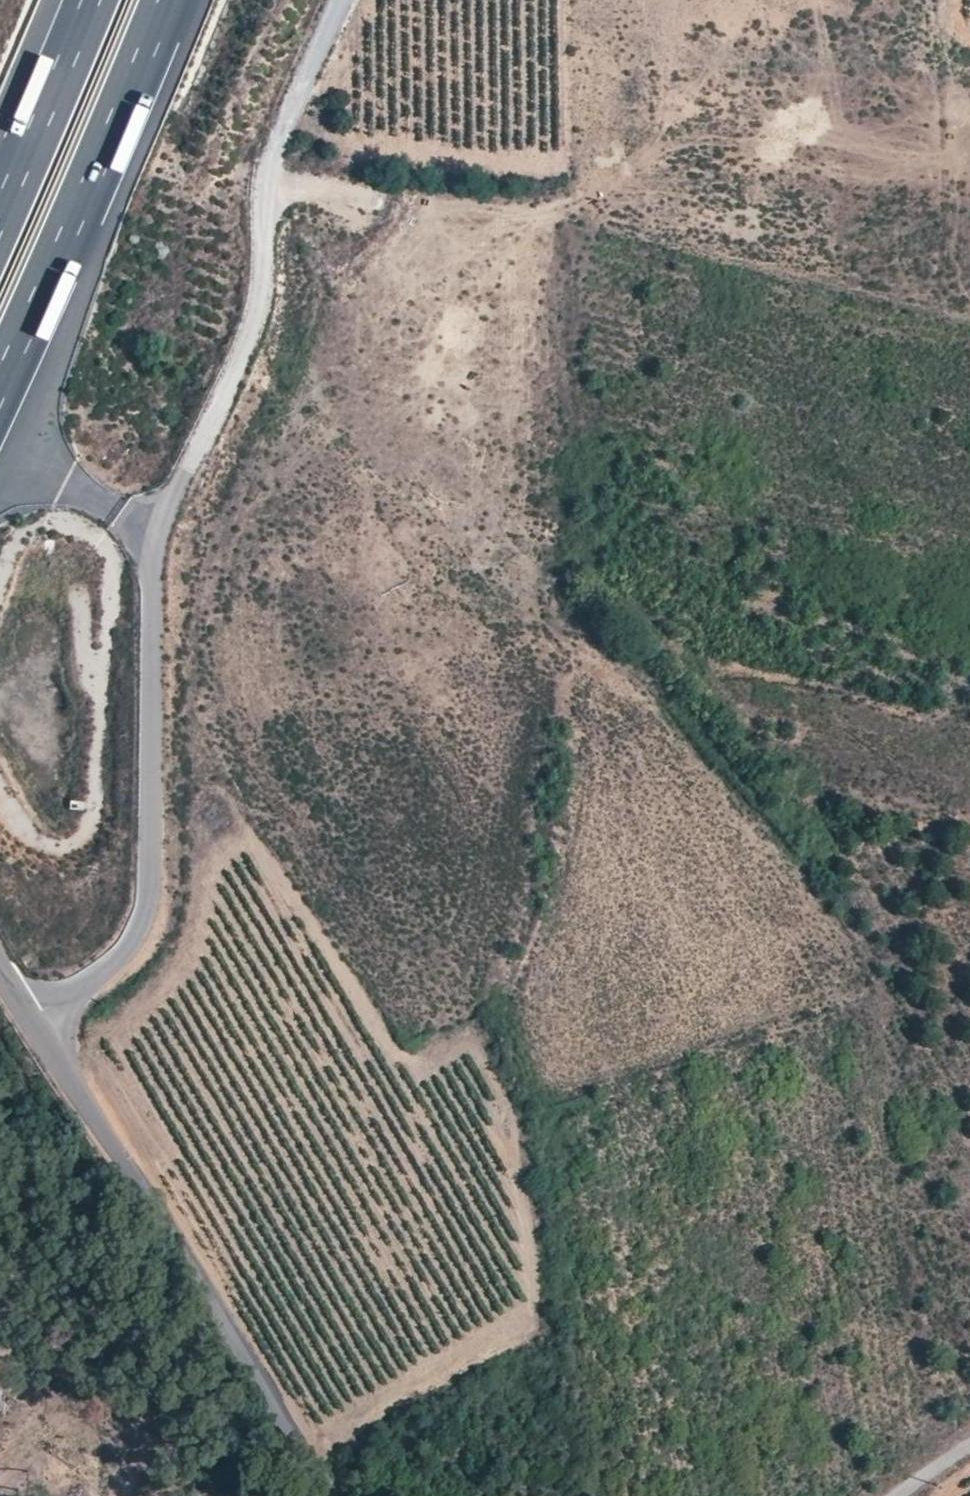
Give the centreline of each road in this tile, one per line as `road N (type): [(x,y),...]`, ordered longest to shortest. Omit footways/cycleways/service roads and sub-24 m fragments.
road 1 (unclassified): [(30,1021),(102,976),(144,922),(152,844),(151,538),(260,292),(263,171),(335,0)]
road 2 (unclassified): [(30,1021),(320,1495)]
road 3 (motorway): [(0,387),(167,0)]
road 4 (motorway): [(91,0),(0,217)]

